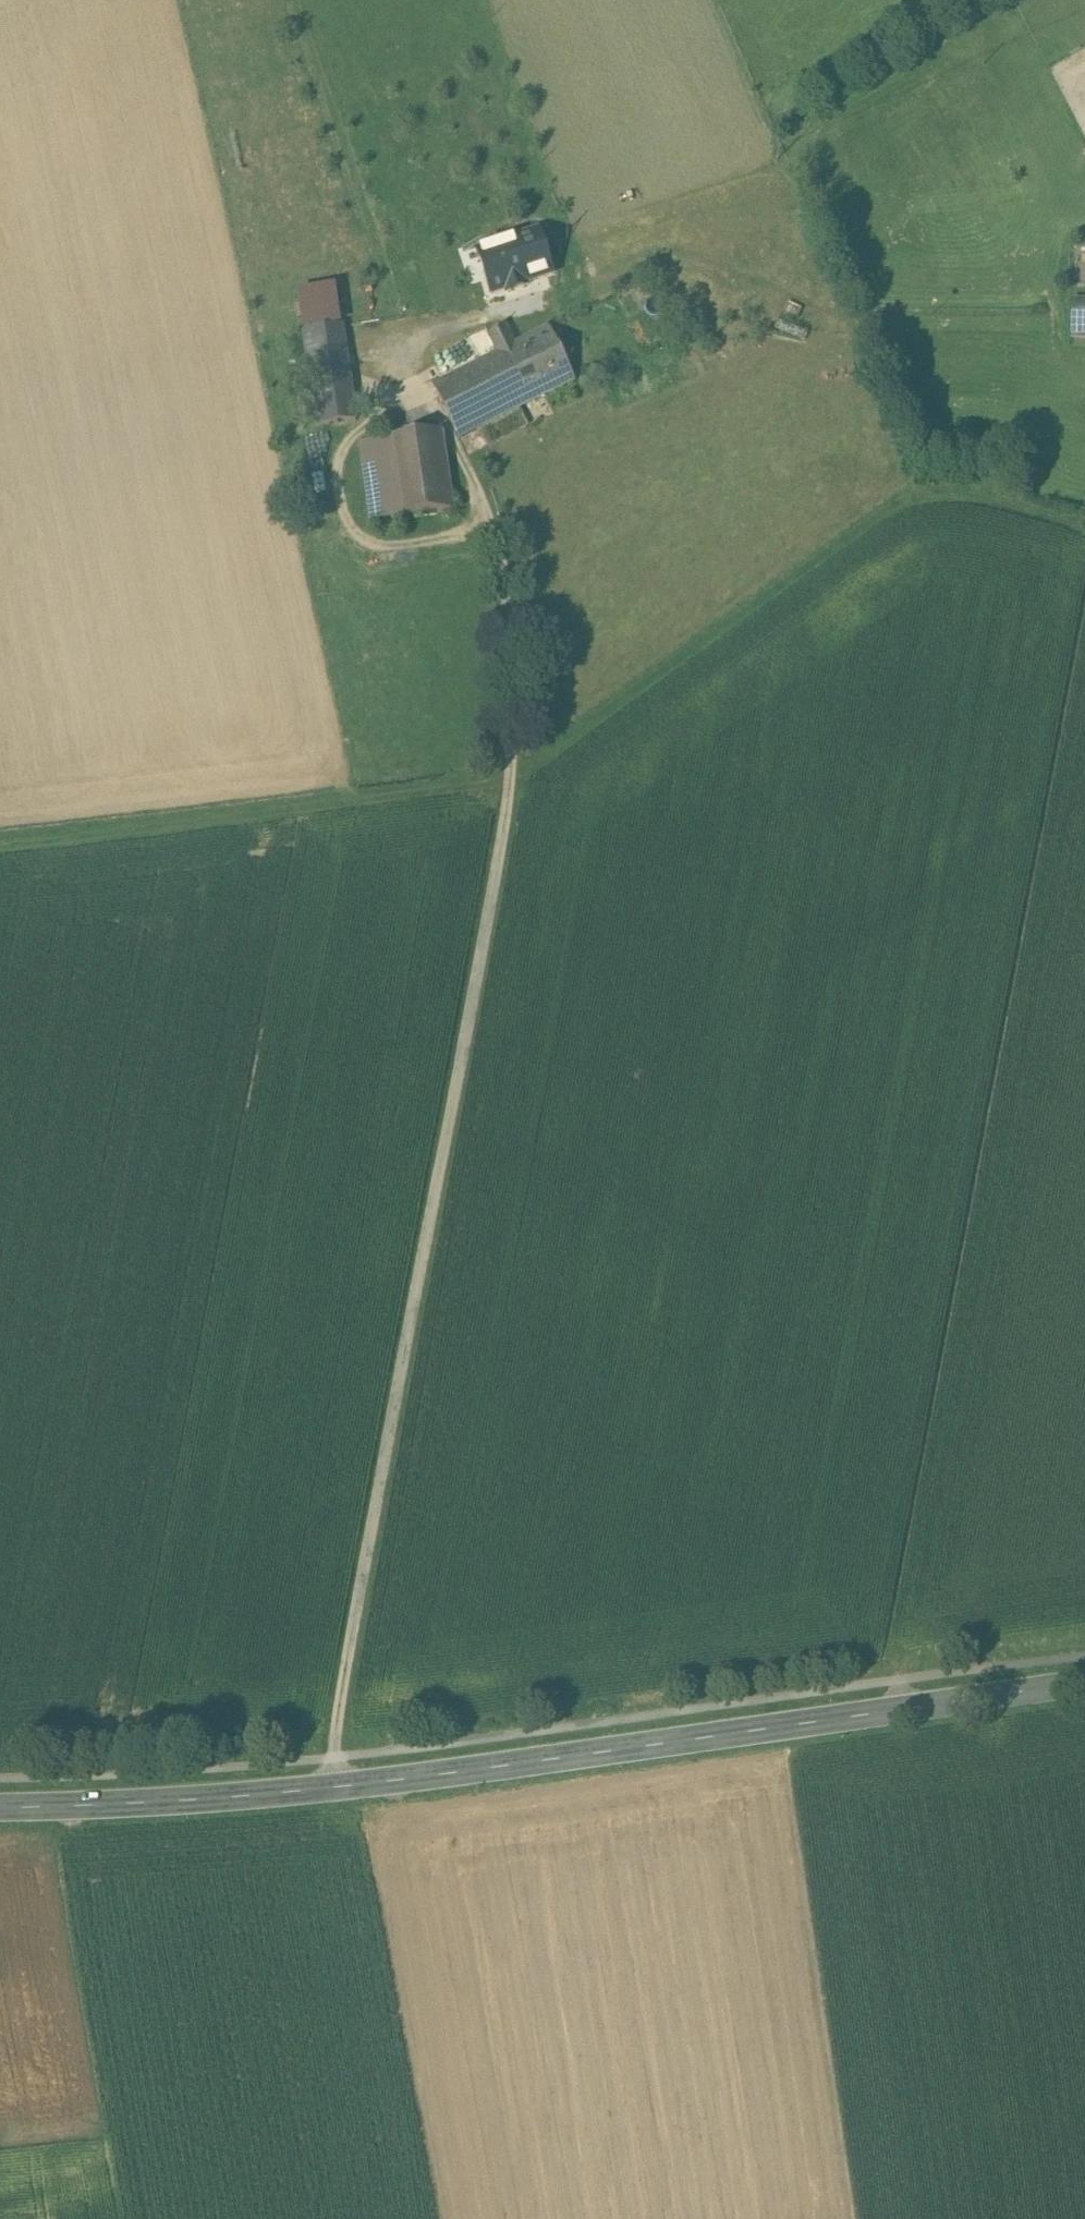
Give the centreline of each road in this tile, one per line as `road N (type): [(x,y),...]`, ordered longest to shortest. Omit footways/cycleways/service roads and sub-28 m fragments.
road 1 (track): [(335,1787),(413,1306),(511,796),(513,679),(498,551),(416,357),(470,323)]
road 2 (track): [(1084,528),(937,483),(911,493),(509,778),(0,836)]
road 3 (secondary): [(1084,1682),(335,1787),(0,1811)]
road 4 (track): [(491,536),(399,553),(374,545),(348,504),(343,472),(358,437),(397,426),(429,396)]

